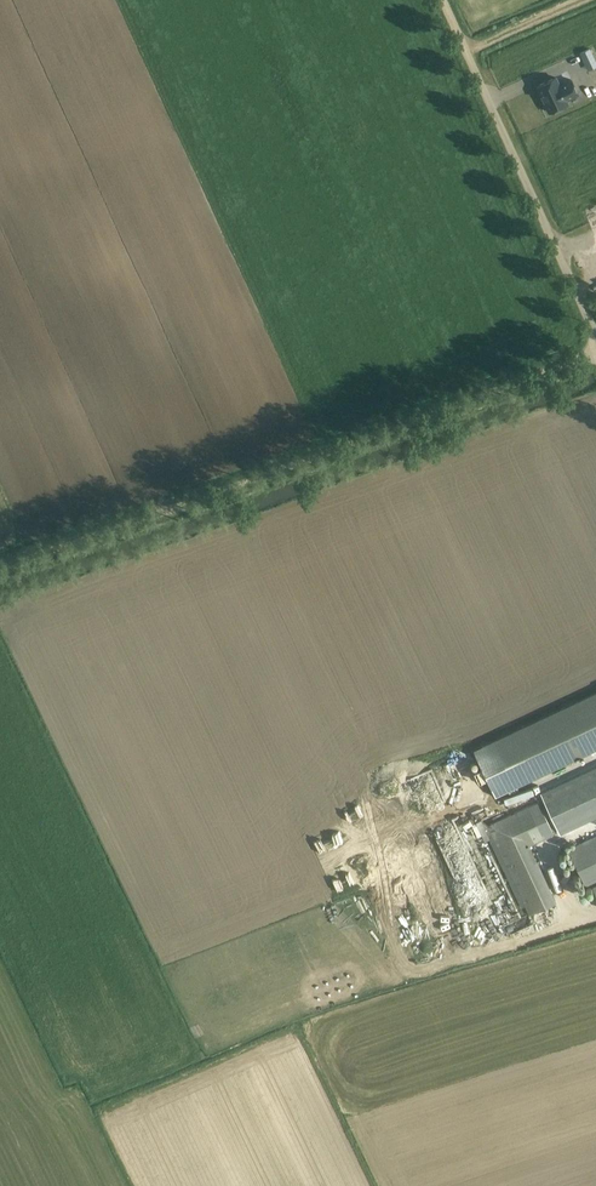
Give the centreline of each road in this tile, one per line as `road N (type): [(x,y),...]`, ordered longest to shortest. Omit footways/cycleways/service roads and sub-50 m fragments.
road 1 (track): [(0,568),(595,353)]
road 2 (unclassified): [(595,341),(441,0)]

